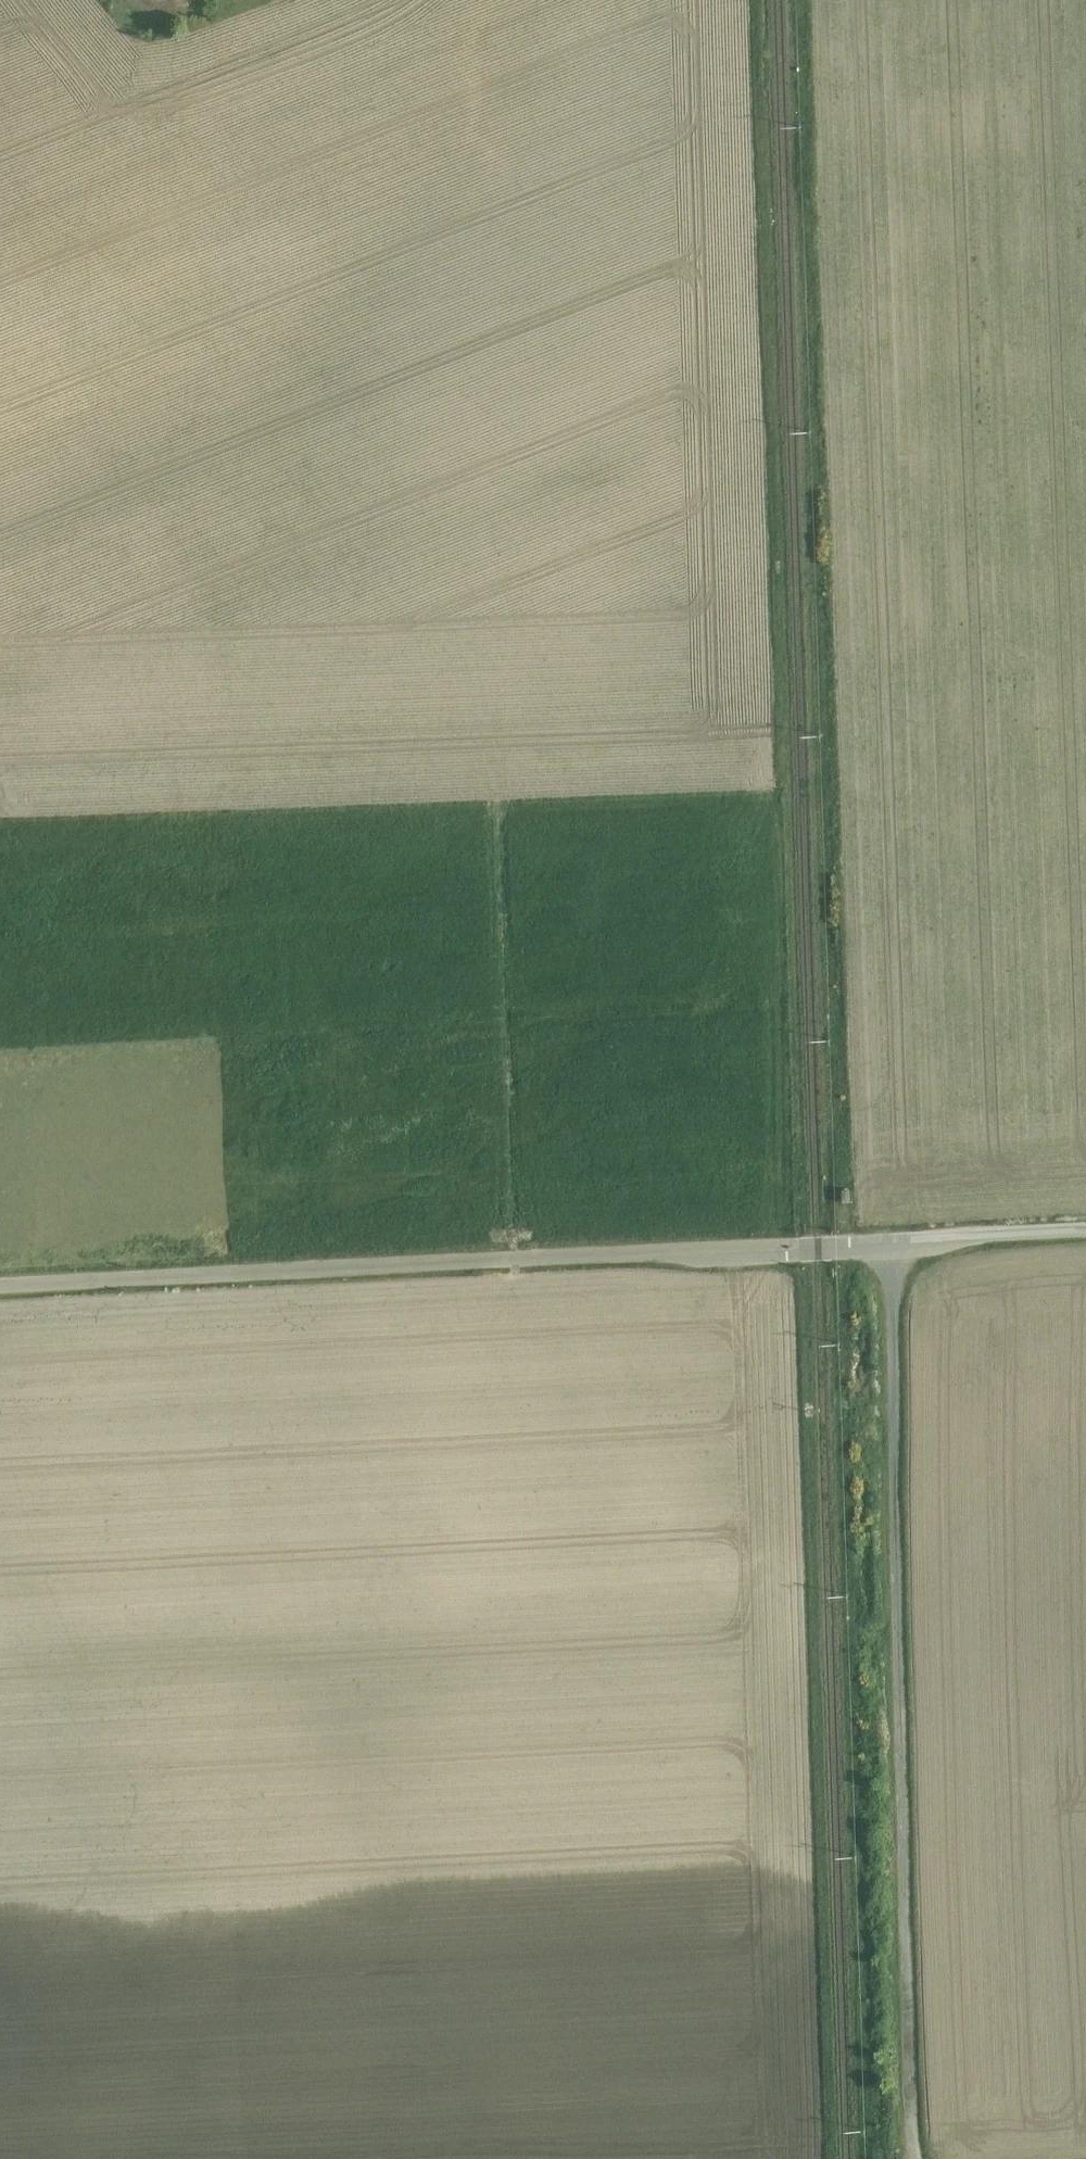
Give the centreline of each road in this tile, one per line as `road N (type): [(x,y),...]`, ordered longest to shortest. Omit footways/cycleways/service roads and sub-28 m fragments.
road 1 (unclassified): [(0,1289),(1085,1232)]
road 2 (track): [(895,1247),(915,2158)]

